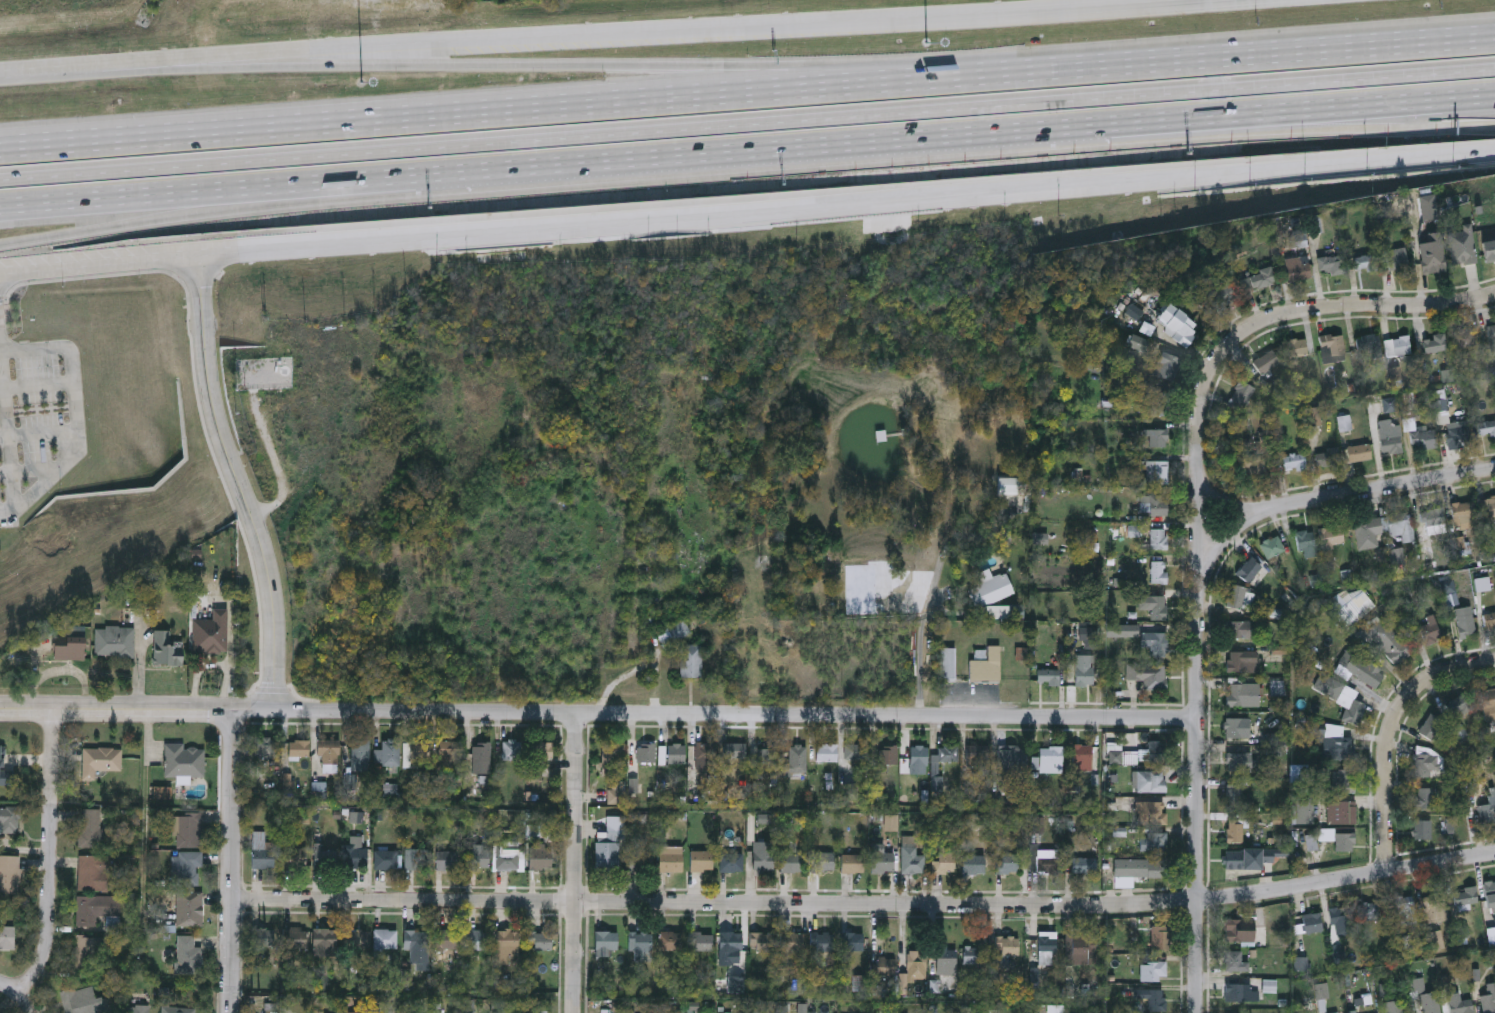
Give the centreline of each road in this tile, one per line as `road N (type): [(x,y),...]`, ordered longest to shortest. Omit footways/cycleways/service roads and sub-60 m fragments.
road 1 (motorway): [(1494,69),(0,181)]
road 2 (secondary): [(197,259),(1494,158)]
road 3 (residential): [(234,901),(1166,905),(1494,854)]
road 4 (secondary): [(1205,0),(156,63)]
road 5 (residential): [(235,713),(1199,720)]
road 6 (motorway): [(889,82),(0,150)]
road 7 (motorway): [(322,182),(1106,123)]
road 8 (motorway): [(889,82),(607,64),(156,63)]
road 9 (motorway): [(1494,40),(889,82)]
road 10 (residential): [(197,259),(215,432),(271,583),(272,713)]
road 11 (residential): [(1199,720),(1204,384),(1211,358),(1235,328)]
road 12 (motorway): [(1106,123),(1494,95)]
road 13 (motorway): [(0,245),(189,216),(322,182)]
road 14 (motorway): [(0,206),(322,182)]
road 15 (residential): [(1200,466),(1258,515),(1494,471)]
road 16 (residential): [(232,1012),(235,713)]
road 17 (residential): [(576,1012),(579,715)]
road 18 (residential): [(1197,1012),(1199,720)]
road 19 (residential): [(25,991),(47,952),(54,711)]
road 20 (residential): [(1386,873),(1392,724),(1433,677),(1494,661)]
road 21 (motorway): [(1106,123),(1380,127)]
road 22 (residential): [(1235,328),(1288,309),(1432,305),(1494,293)]
road 23 (tertiary): [(0,711),(235,713)]
road 24 (secondary): [(0,276),(197,259)]
road 25 (secondary): [(156,63),(0,74)]

